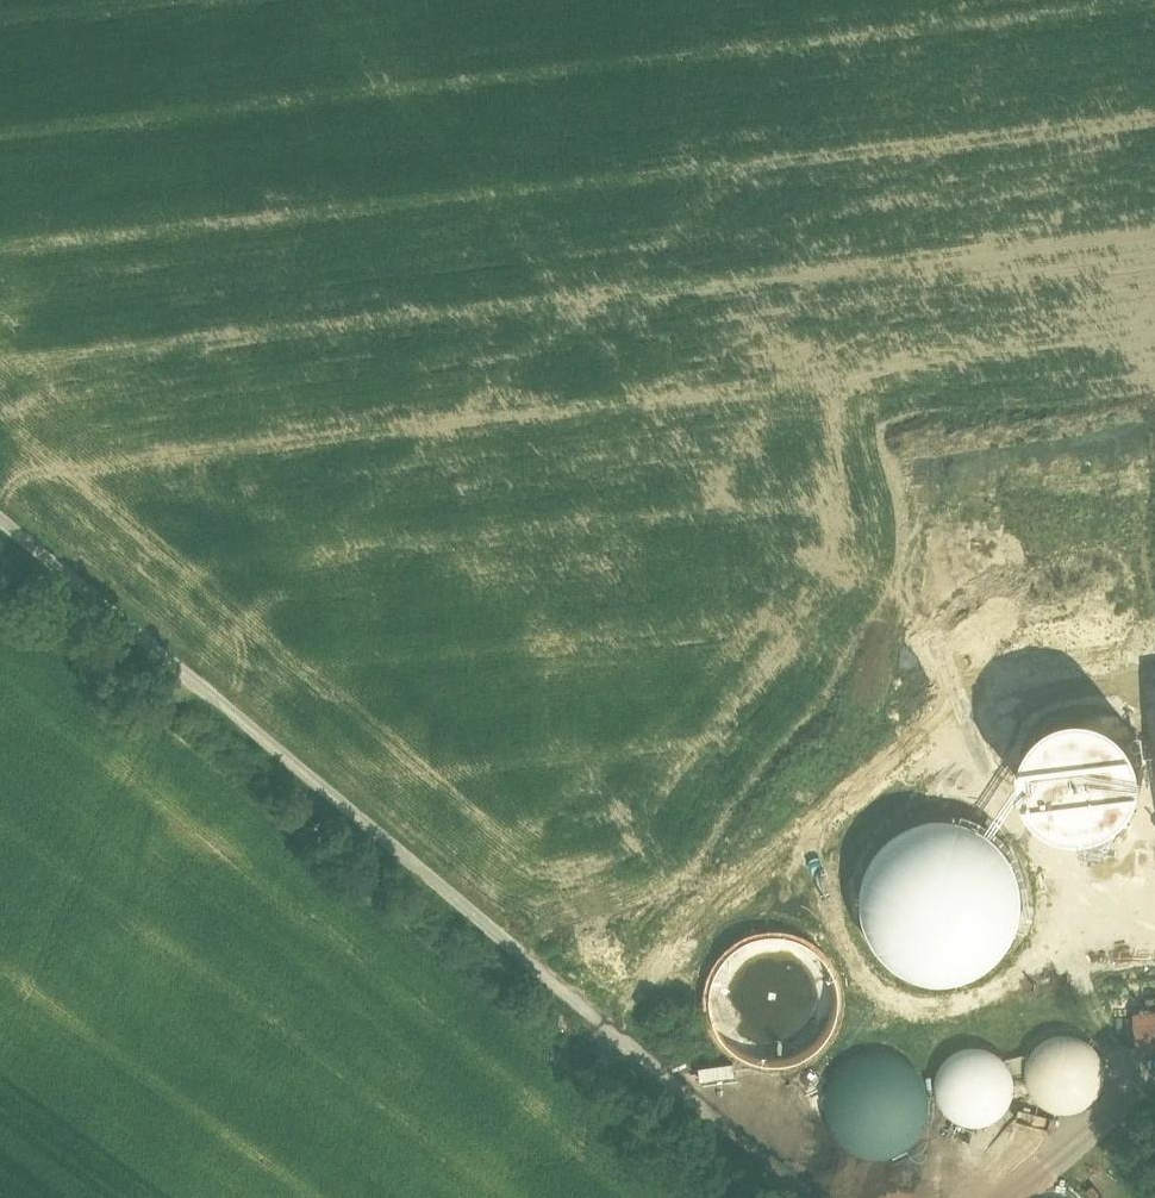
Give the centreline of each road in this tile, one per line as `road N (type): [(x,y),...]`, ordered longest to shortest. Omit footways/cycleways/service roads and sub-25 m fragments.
road 1 (track): [(0,524),(809,1197)]

